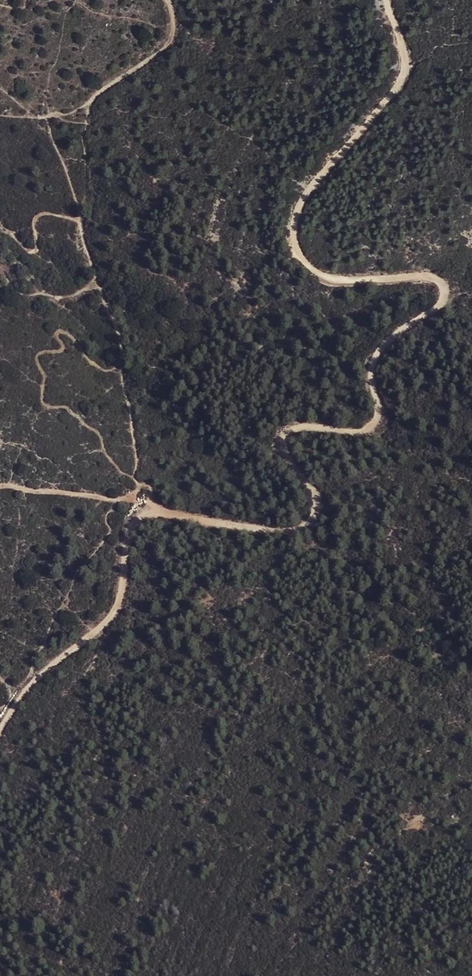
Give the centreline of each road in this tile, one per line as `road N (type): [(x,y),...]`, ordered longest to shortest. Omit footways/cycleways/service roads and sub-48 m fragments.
road 1 (track): [(0,732),(36,679),(114,613),(128,534),(143,516),(289,532),(308,525),(315,493),(283,441),(305,428),(369,428),(379,404),(372,381),(378,352),(441,303),(439,283),(430,278),(320,274),(299,256),(293,239),(301,204),(406,70),(386,0)]

